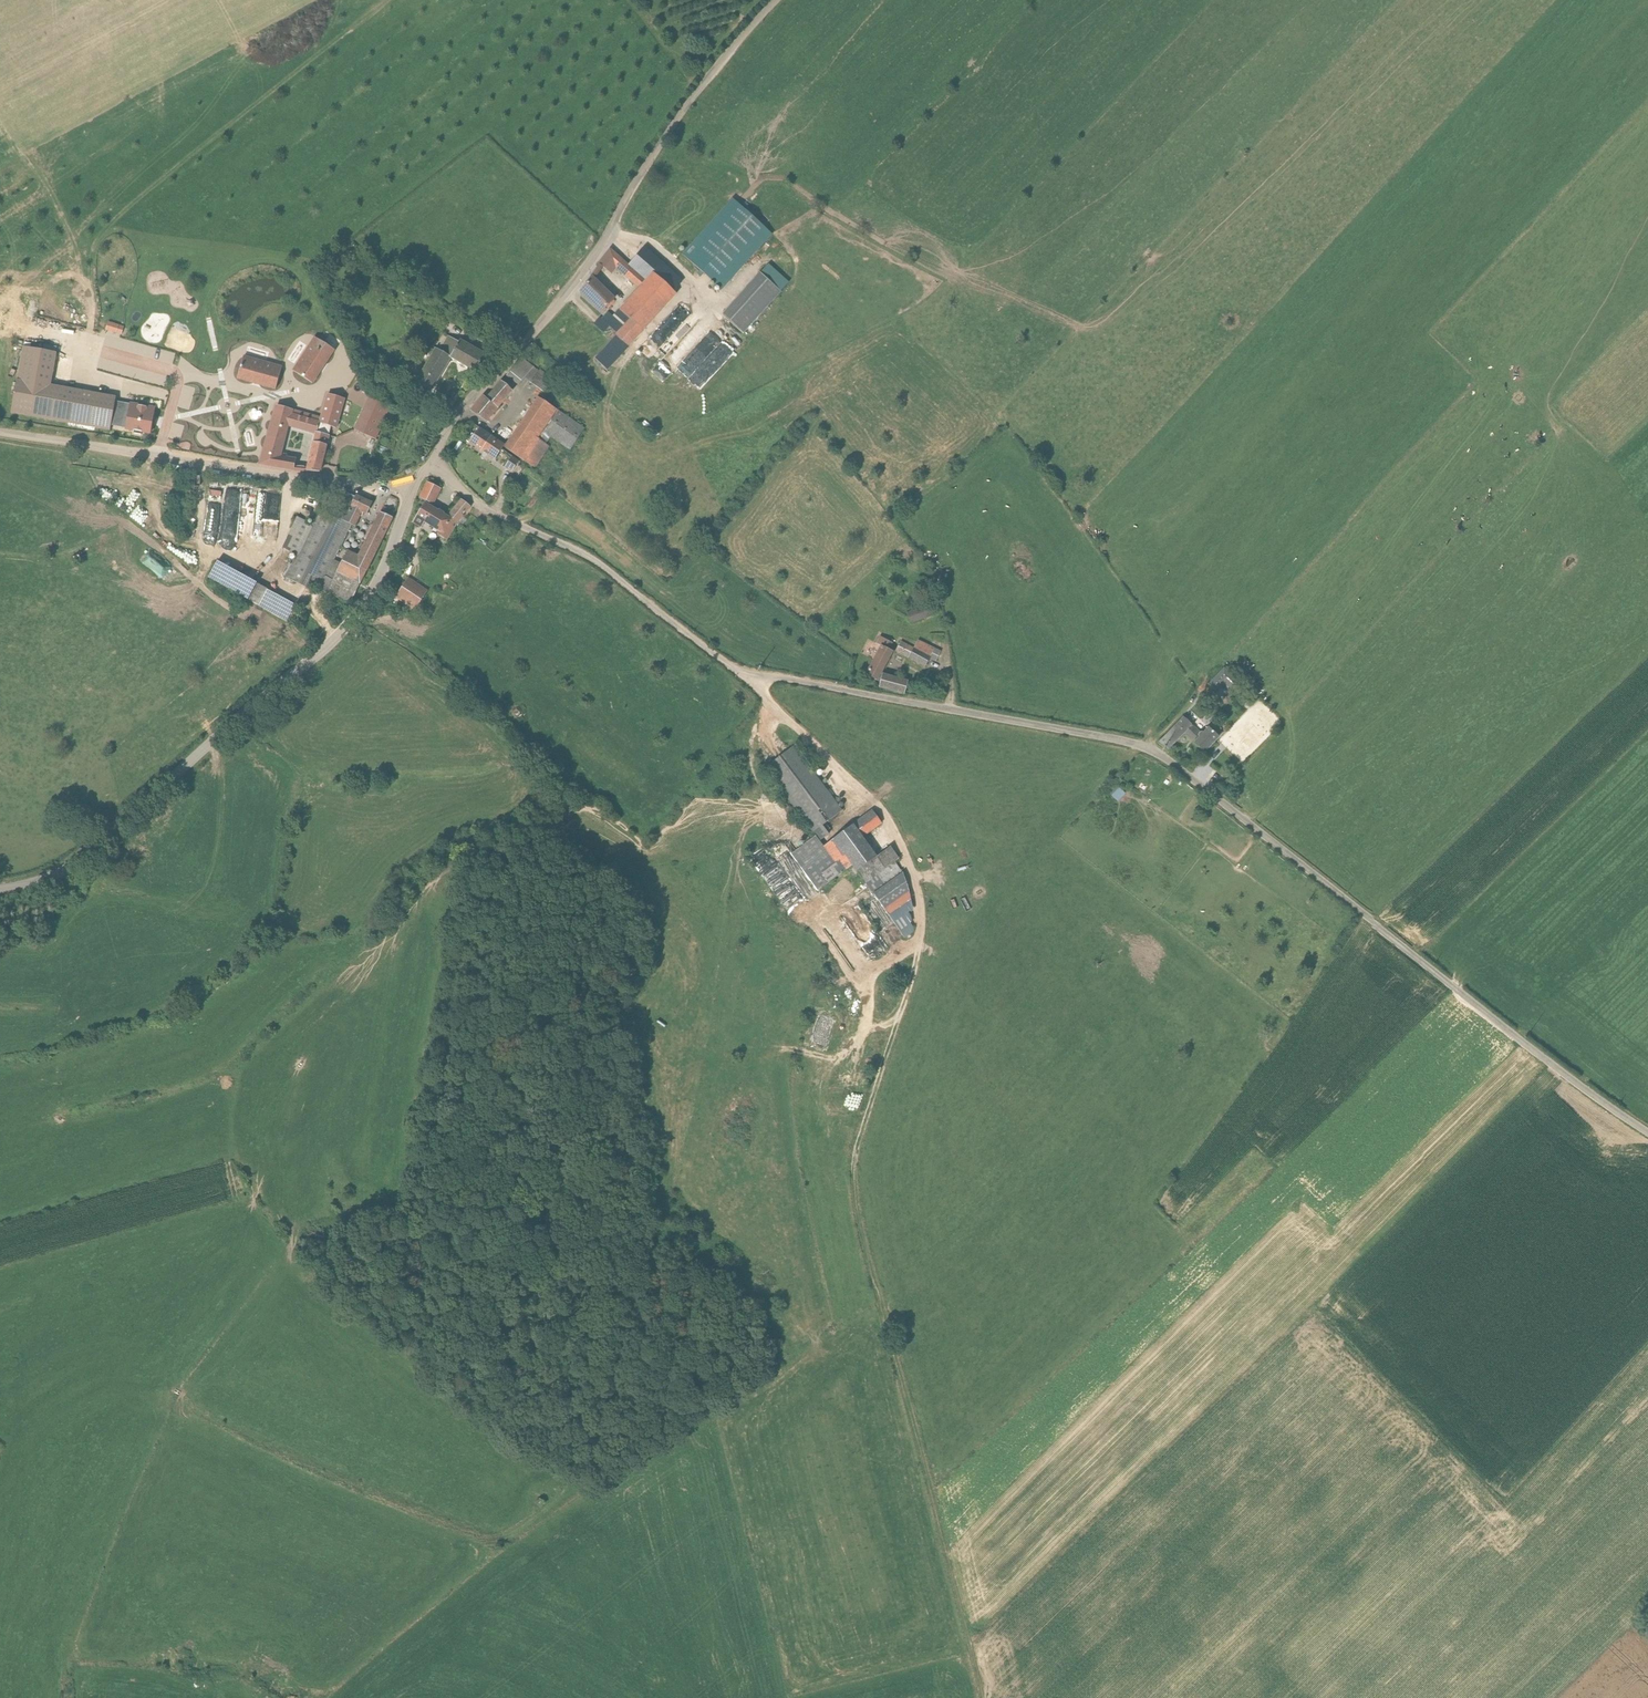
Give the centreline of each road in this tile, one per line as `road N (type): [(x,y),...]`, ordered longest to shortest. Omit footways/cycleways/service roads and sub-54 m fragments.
road 1 (unclassified): [(1647,1133),(1156,755),(753,676)]
road 2 (unclassified): [(409,485),(387,563),(337,637),(78,860),(0,887)]
road 3 (unclassified): [(433,462),(446,429),(575,284),(690,99),(774,0)]
road 4 (unclassified): [(0,431),(289,477),(409,485)]
road 5 (unclassified): [(753,676),(726,665),(590,559),(490,511),(433,462)]
road 6 (unclassified): [(753,676),(896,839),(920,916),(916,960)]

